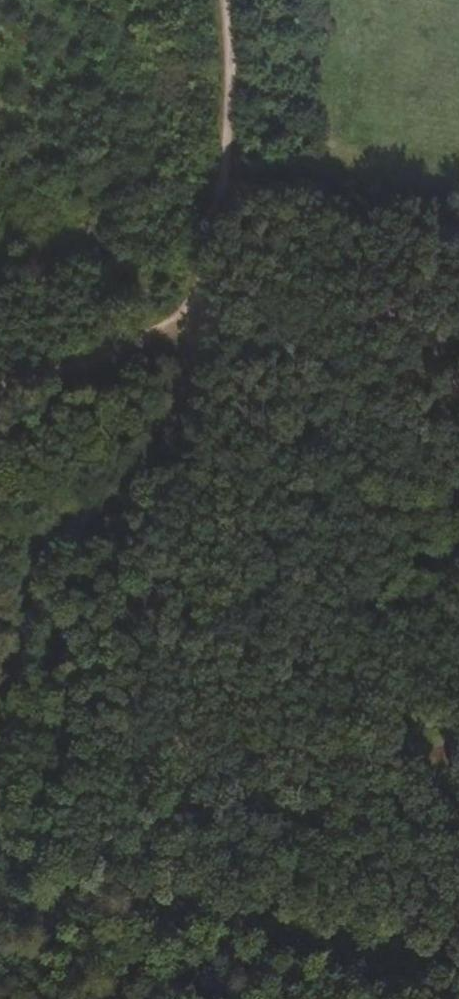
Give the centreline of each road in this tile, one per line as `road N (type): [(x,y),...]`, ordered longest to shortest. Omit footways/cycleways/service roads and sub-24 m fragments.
road 1 (track): [(16,722),(41,603),(70,550),(168,431),(228,158),(225,0)]
road 2 (track): [(458,379),(191,312),(0,385)]
road 3 (track): [(458,747),(338,758),(16,722)]

